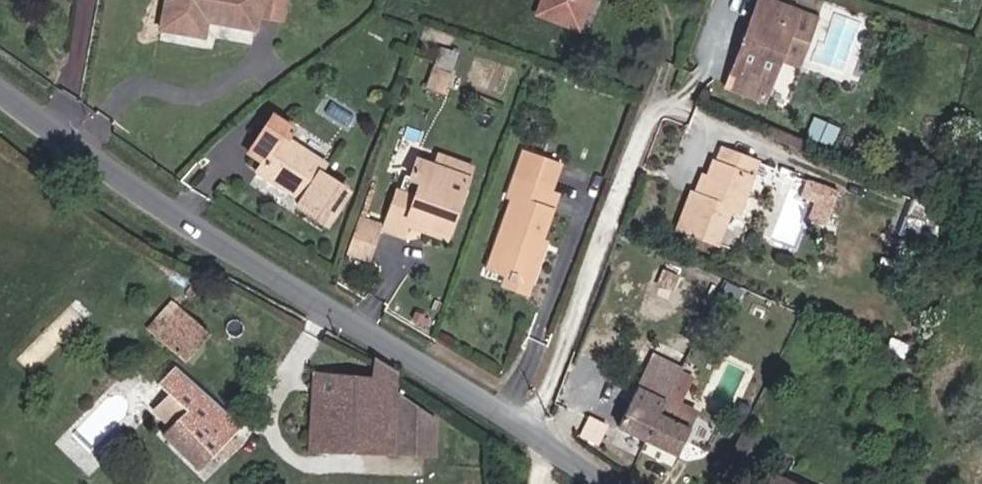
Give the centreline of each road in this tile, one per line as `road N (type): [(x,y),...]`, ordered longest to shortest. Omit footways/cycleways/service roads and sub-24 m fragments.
road 1 (unclassified): [(0,89),(185,220),(606,483)]

